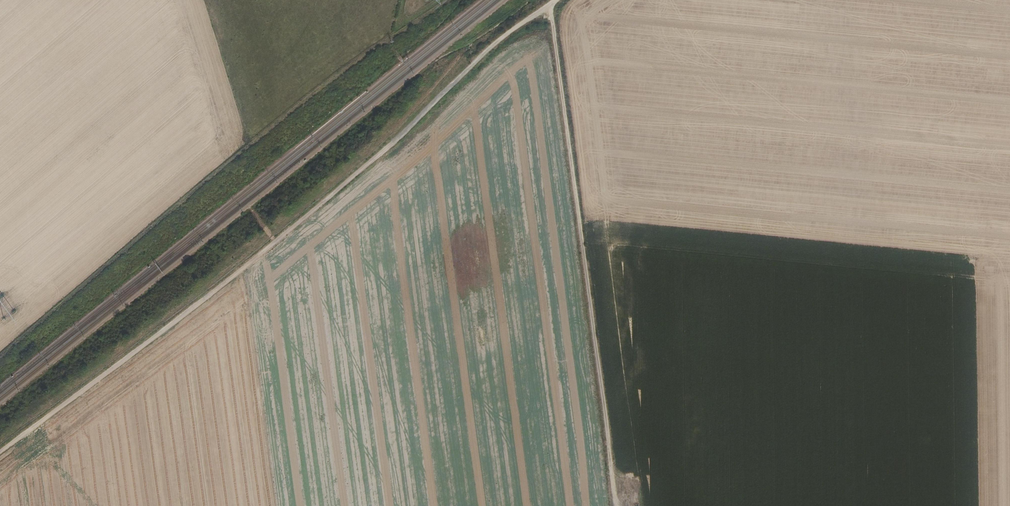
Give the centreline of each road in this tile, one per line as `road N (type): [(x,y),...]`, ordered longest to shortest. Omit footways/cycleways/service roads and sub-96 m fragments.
road 1 (track): [(0,453),(203,301),(390,146),(488,49),(555,0)]
road 2 (track): [(548,5),(615,505)]

